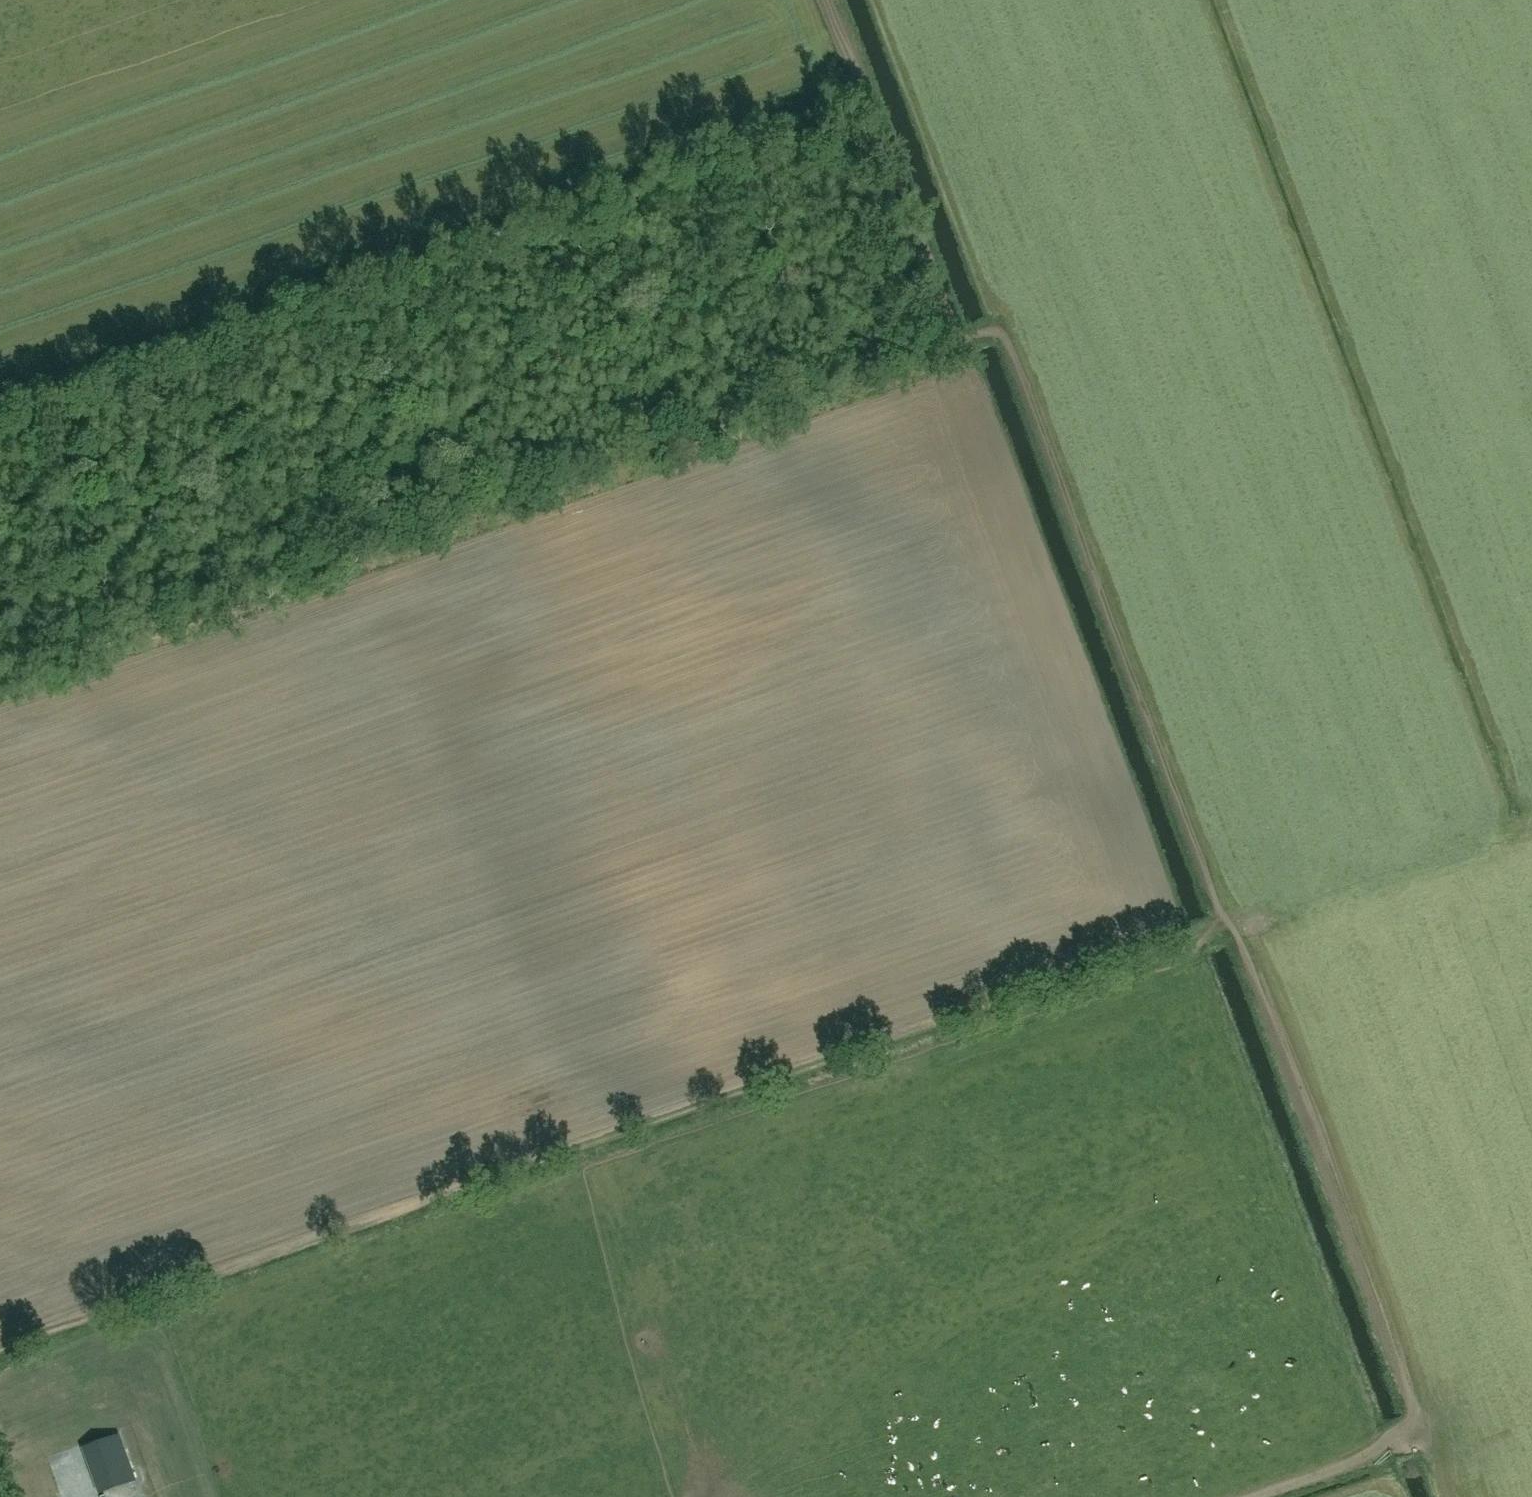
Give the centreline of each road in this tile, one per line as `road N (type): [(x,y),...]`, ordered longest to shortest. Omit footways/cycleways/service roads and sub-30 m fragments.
road 1 (track): [(0,1360),(584,1147),(1531,822)]
road 2 (track): [(584,1147),(685,1496)]

